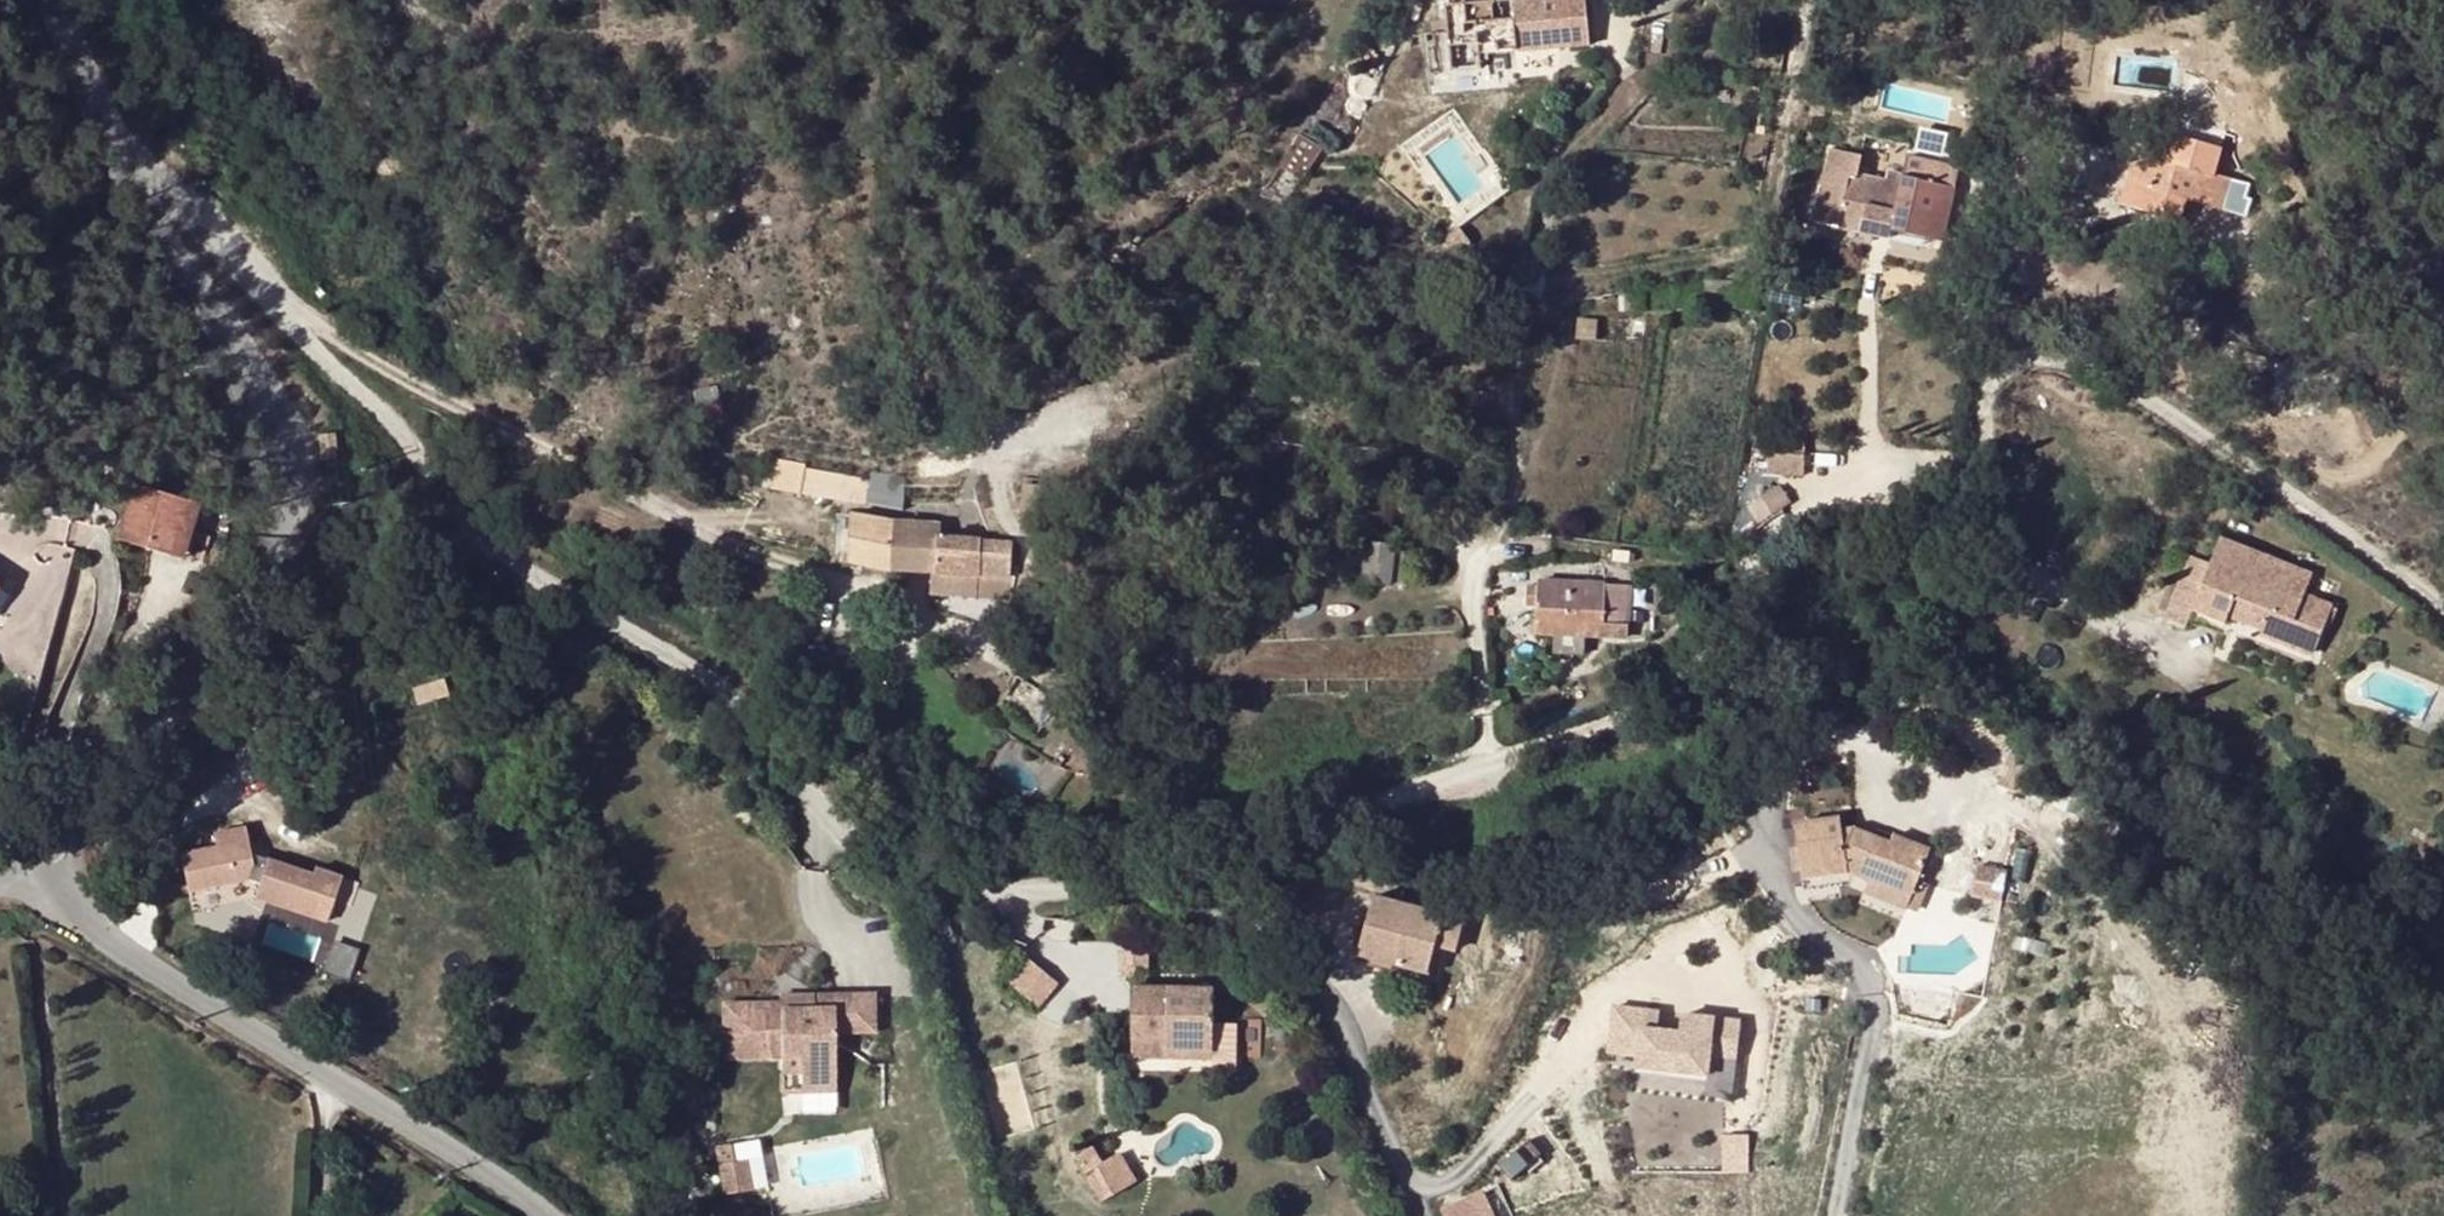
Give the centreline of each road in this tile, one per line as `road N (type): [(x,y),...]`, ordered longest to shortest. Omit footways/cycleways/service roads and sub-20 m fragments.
road 1 (residential): [(152,184),(267,290),(417,448),(446,520),(652,640),(766,728),(875,854),(950,877),(1074,892),(1176,889),(1293,848),(1415,785),(1481,769)]
road 2 (residential): [(1481,769),(1668,680),(1768,577),(1848,544),(1969,512),(1980,488),(1990,387),(2009,363),(2040,355),(2124,388),(2224,453),(2443,618)]
road 3 (tertiary): [(15,871),(144,772),(242,662),(287,504),(245,341),(152,184)]
road 4 (unclassified): [(551,1215),(342,1077),(59,909),(15,871)]
road 5 (residential): [(1525,287),(1508,512),(1475,582),(1481,769)]
road 6 (residential): [(1525,287),(1731,258),(1748,247),(1760,224),(1807,0)]
road 7 (track): [(1015,665),(1095,691),(1148,677),(1256,625),(1475,582)]
road 8 (residential): [(1669,0),(1652,70),(1569,156),(1547,190),(1525,287)]
road 9 (tertiary): [(152,184),(44,0)]

